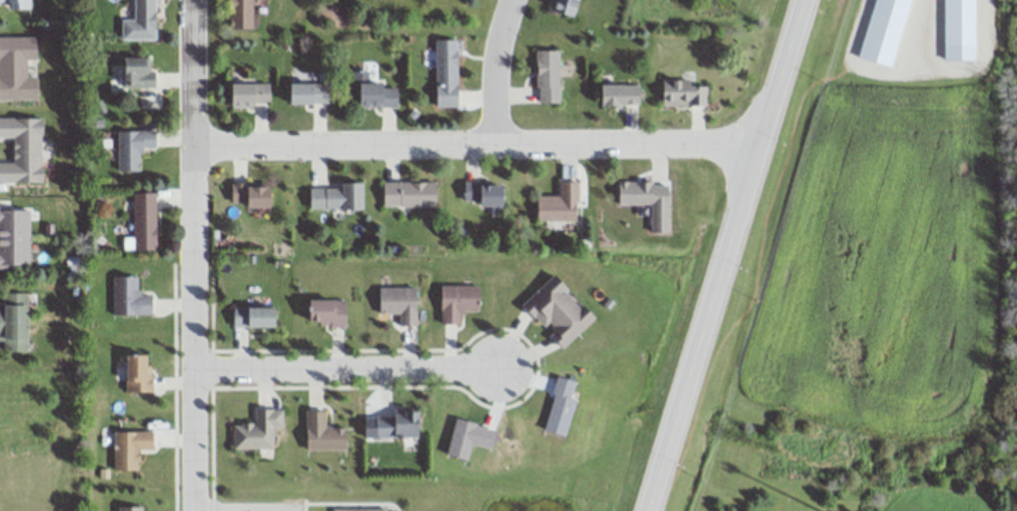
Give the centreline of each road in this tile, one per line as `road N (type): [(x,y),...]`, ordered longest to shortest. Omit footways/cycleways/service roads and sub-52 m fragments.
road 1 (residential): [(194,147),(758,149)]
road 2 (secondary): [(653,510),(758,149),(810,0)]
road 3 (residential): [(496,365),(193,369)]
road 4 (residential): [(194,0),(193,260)]
road 5 (residential): [(193,260),(194,510)]
road 6 (residential): [(491,145),(492,67),(509,0)]

